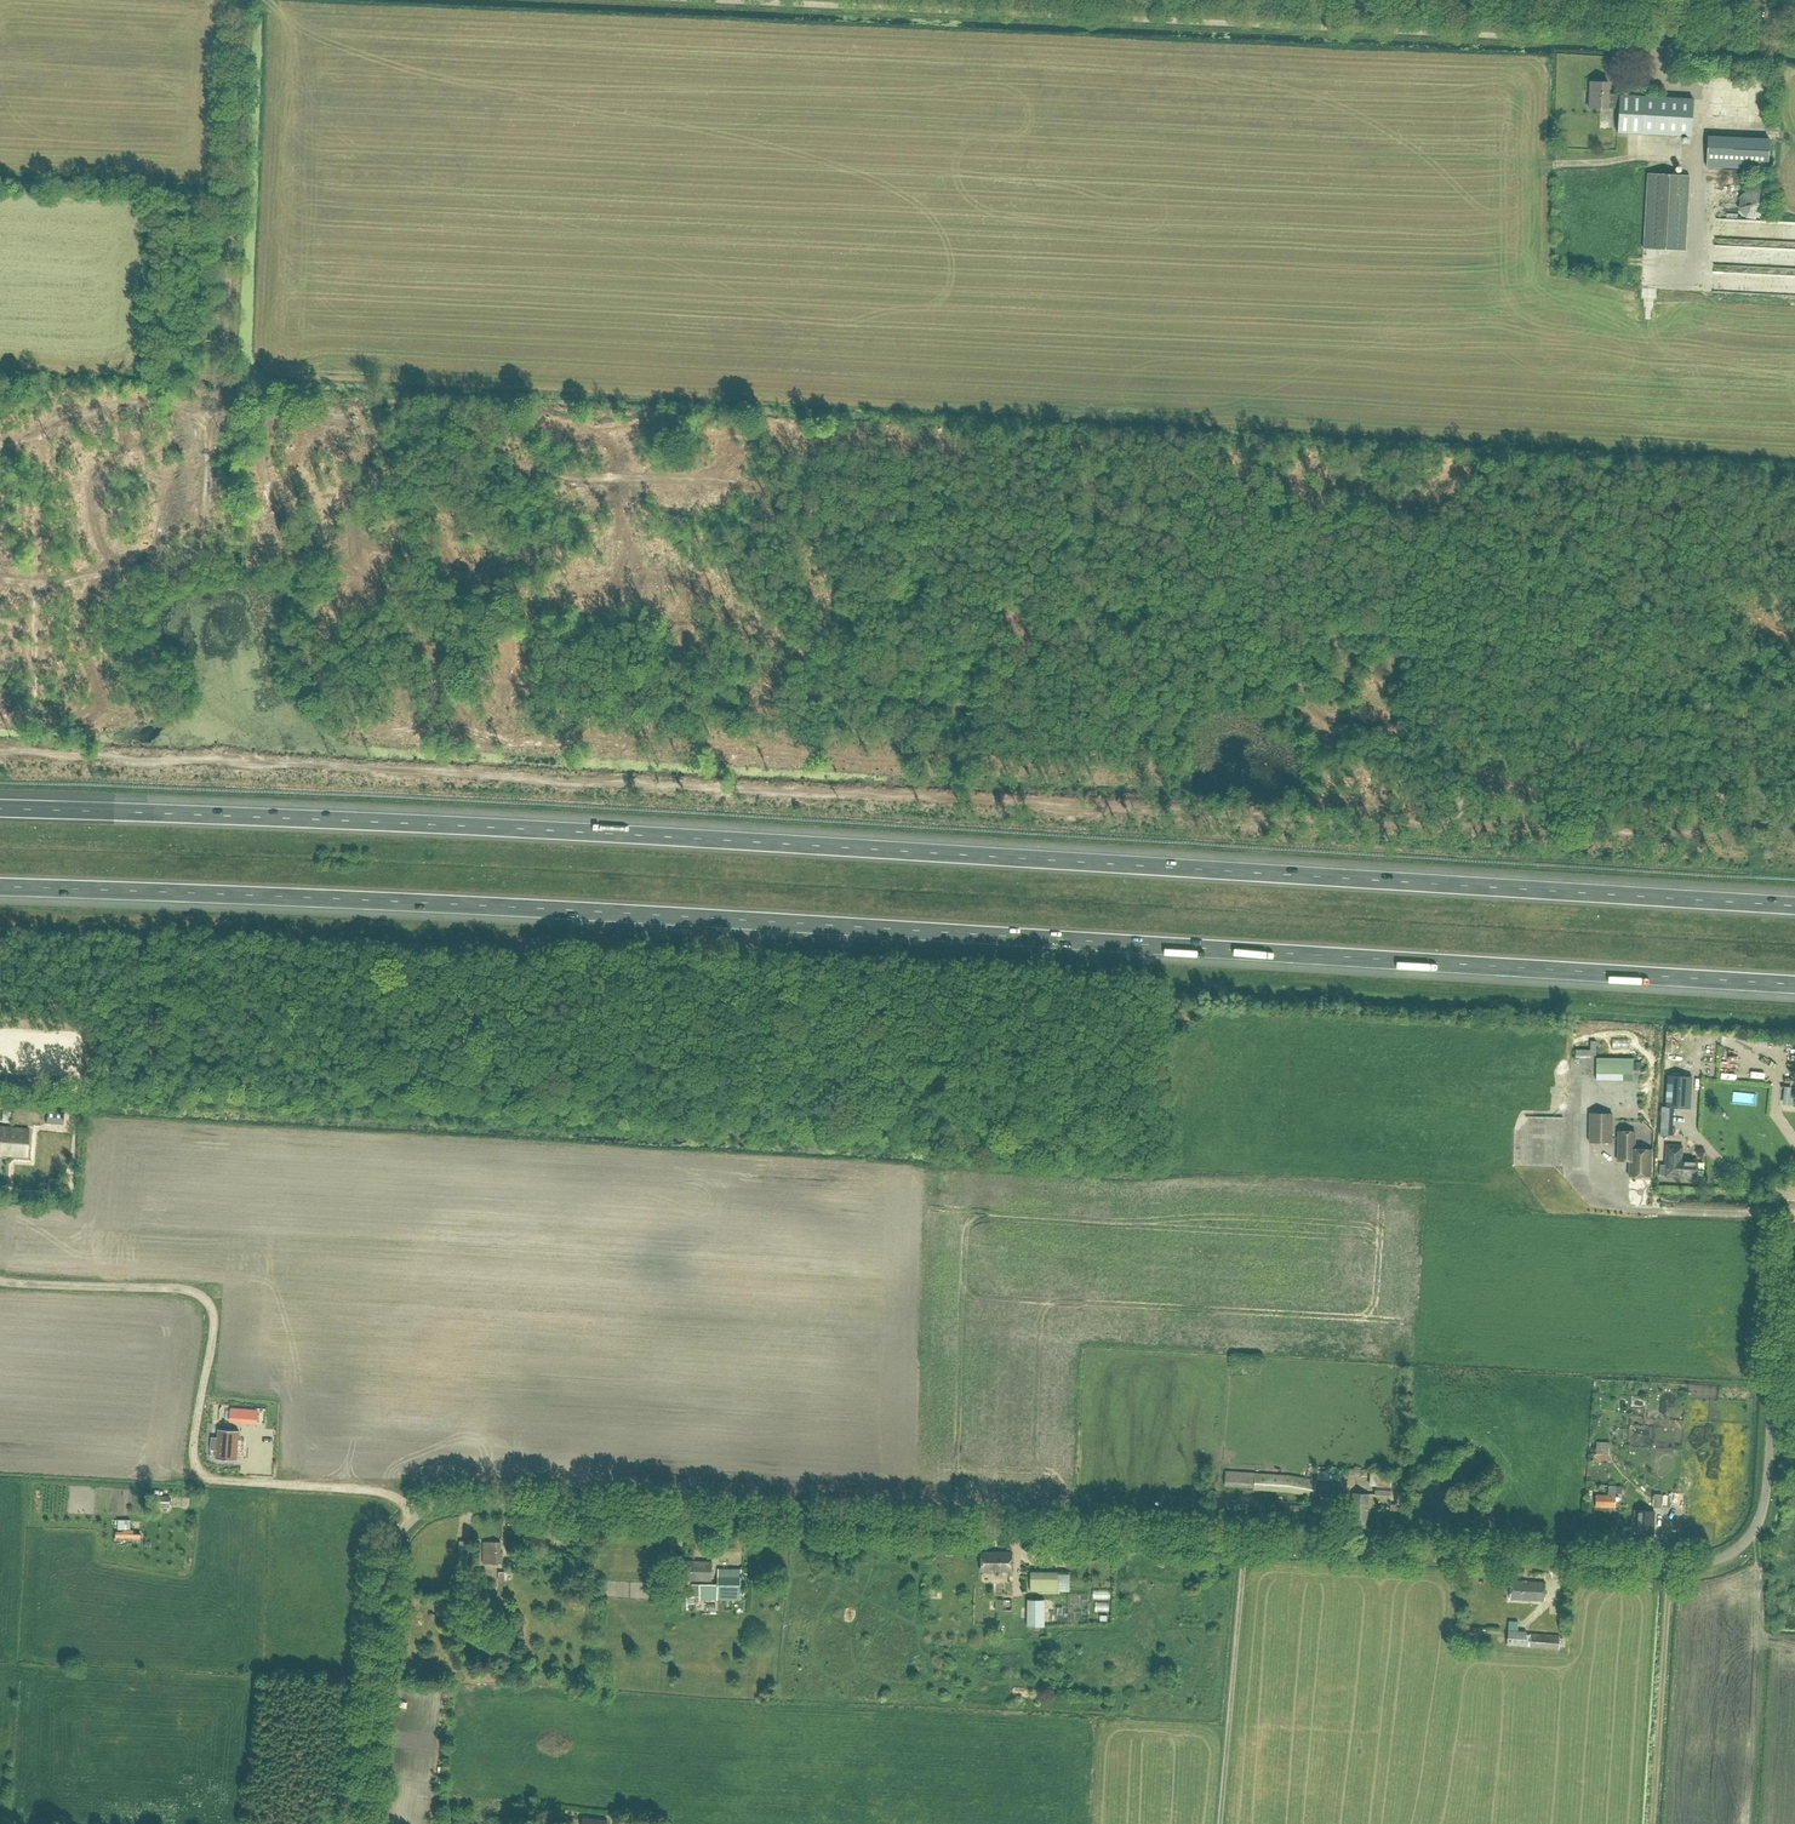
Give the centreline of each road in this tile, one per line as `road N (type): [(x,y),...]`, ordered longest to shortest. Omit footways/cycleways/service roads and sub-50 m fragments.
road 1 (unclassified): [(1794,1234),(1780,1274),(1764,1506),(1745,1539),(1723,1556),(1667,1563),(450,1501),(418,1514),(392,1544),(356,1823)]
road 2 (motorway): [(0,886),(760,919),(1794,983)]
road 3 (motorway): [(1794,904),(762,841),(0,808)]
road 4 (track): [(418,1514),(377,1491),(217,1480),(202,1472),(194,1449),(214,1320),(199,1293),(0,1282)]
road 5 (track): [(241,0),(226,354),(216,410)]
road 6 (tertiary): [(1563,17),(1196,0)]
road 7 (track): [(1245,1542),(1219,1823)]
road 8 (track): [(1667,1563),(1653,1823)]
road 9 (tertiary): [(1794,28),(1563,17)]

